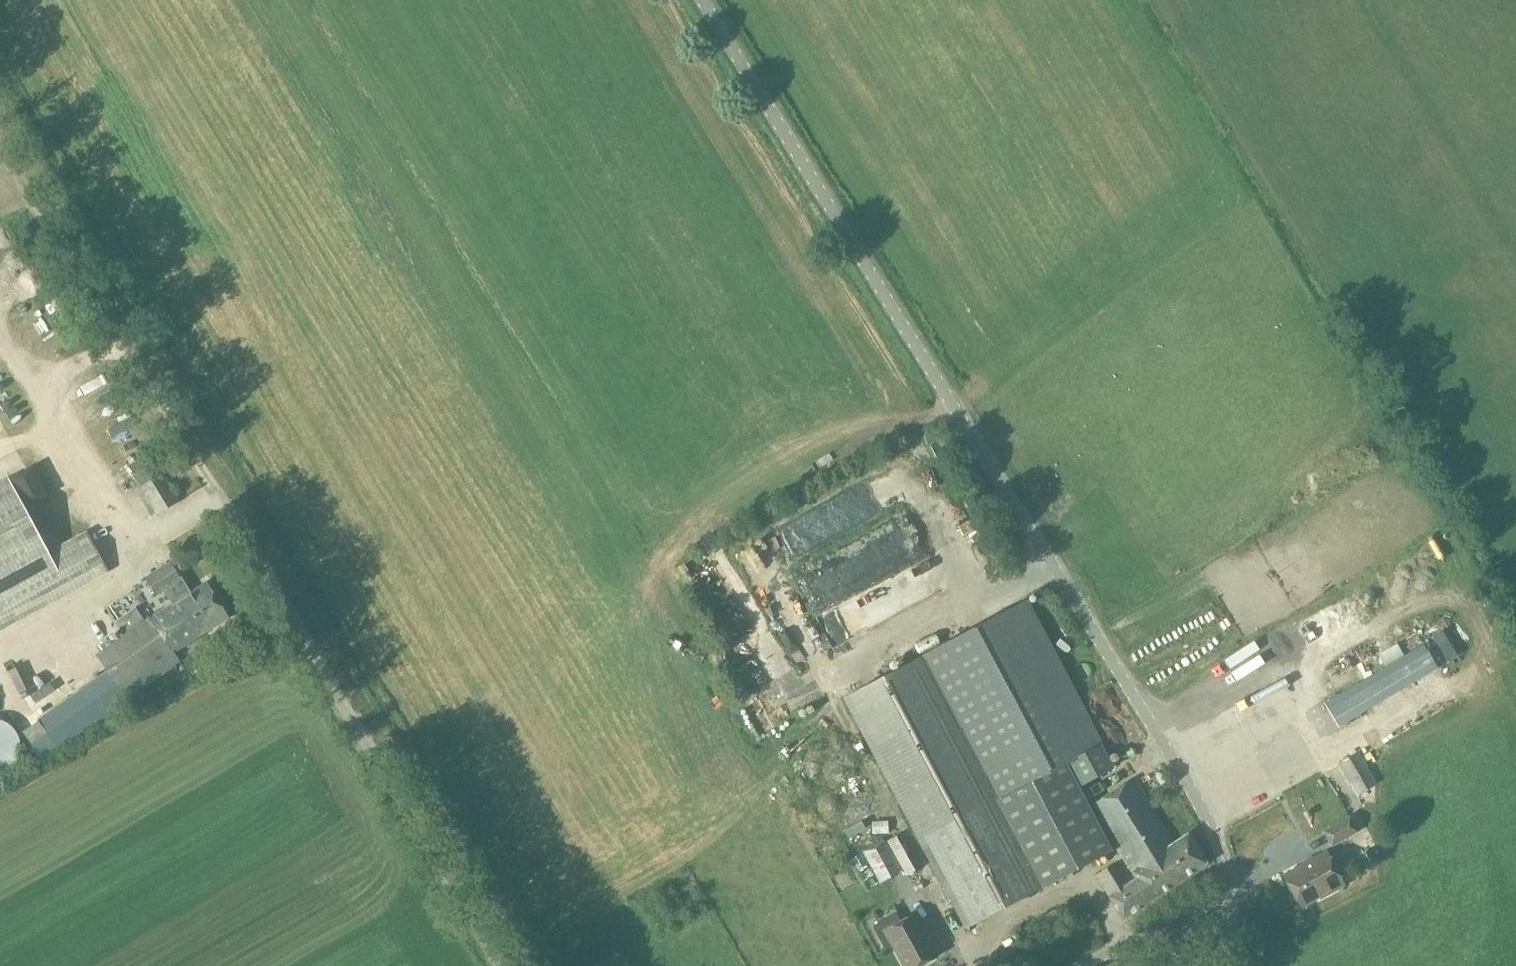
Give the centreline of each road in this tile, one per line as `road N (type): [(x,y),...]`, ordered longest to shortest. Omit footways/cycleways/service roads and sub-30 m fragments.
road 1 (unclassified): [(1238,893),(1206,816),(704,0)]

